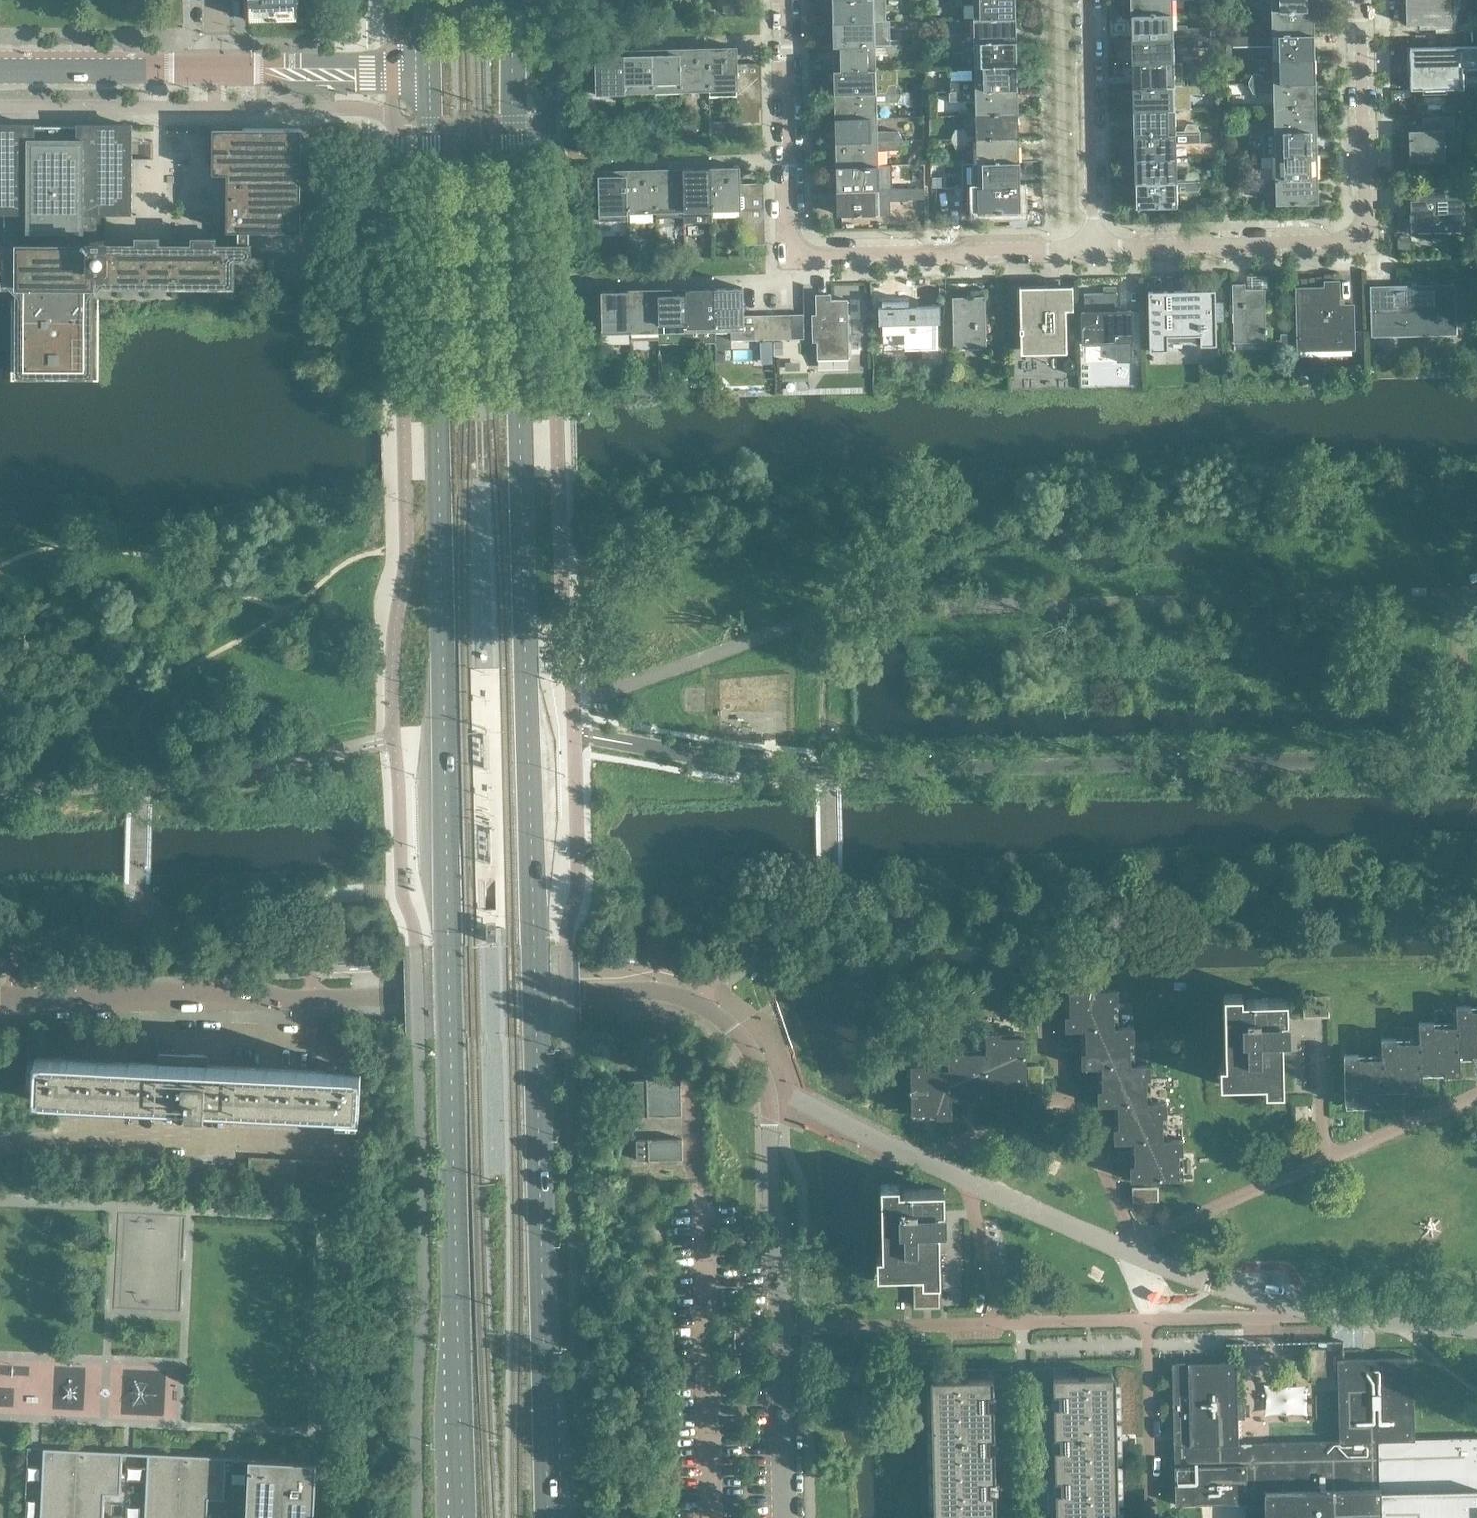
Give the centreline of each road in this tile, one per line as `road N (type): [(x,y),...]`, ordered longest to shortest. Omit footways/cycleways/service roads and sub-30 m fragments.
road 1 (secondary): [(545,1517),(513,156),(518,0)]
road 2 (secondary): [(430,70),(458,1517)]
road 3 (unclassified): [(0,999),(649,990),(700,1006),(740,1038),(769,1097)]
road 4 (residential): [(1090,248),(794,255),(786,0)]
road 5 (residential): [(1364,237),(1090,248)]
road 6 (residential): [(1090,248),(1086,0)]
road 7 (residential): [(1364,237),(1363,0)]
road 8 (unclassified): [(769,1097),(782,1324)]
road 9 (residential): [(782,1324),(1001,1323)]
road 10 (residential): [(1324,1160),(1151,1234),(1134,1255)]
road 11 (tertiary): [(215,67),(430,70)]
road 12 (tertiary): [(0,67),(215,67)]
road 13 (residential): [(1331,1322),(1134,1255)]
road 14 (residential): [(1153,1517),(1148,1322)]
road 15 (unclassified): [(782,1324),(786,1517)]
road 16 (residential): [(1148,1322),(1331,1322)]
road 17 (residential): [(1134,1255),(973,1182)]
road 18 (residential): [(1134,1255),(1127,1221),(1070,1094)]
road 19 (residential): [(1476,1094),(1324,1160)]
road 20 (residential): [(919,1157),(791,1095),(769,1097)]
road 21 (residential): [(1070,1094),(919,1157)]
road 22 (residential): [(1001,1323),(1148,1322)]
road 23 (residential): [(1331,1322),(1476,1328)]
road 24 (residential): [(973,1182),(1001,1323)]
road 25 (residential): [(1324,1160),(1319,1025)]

